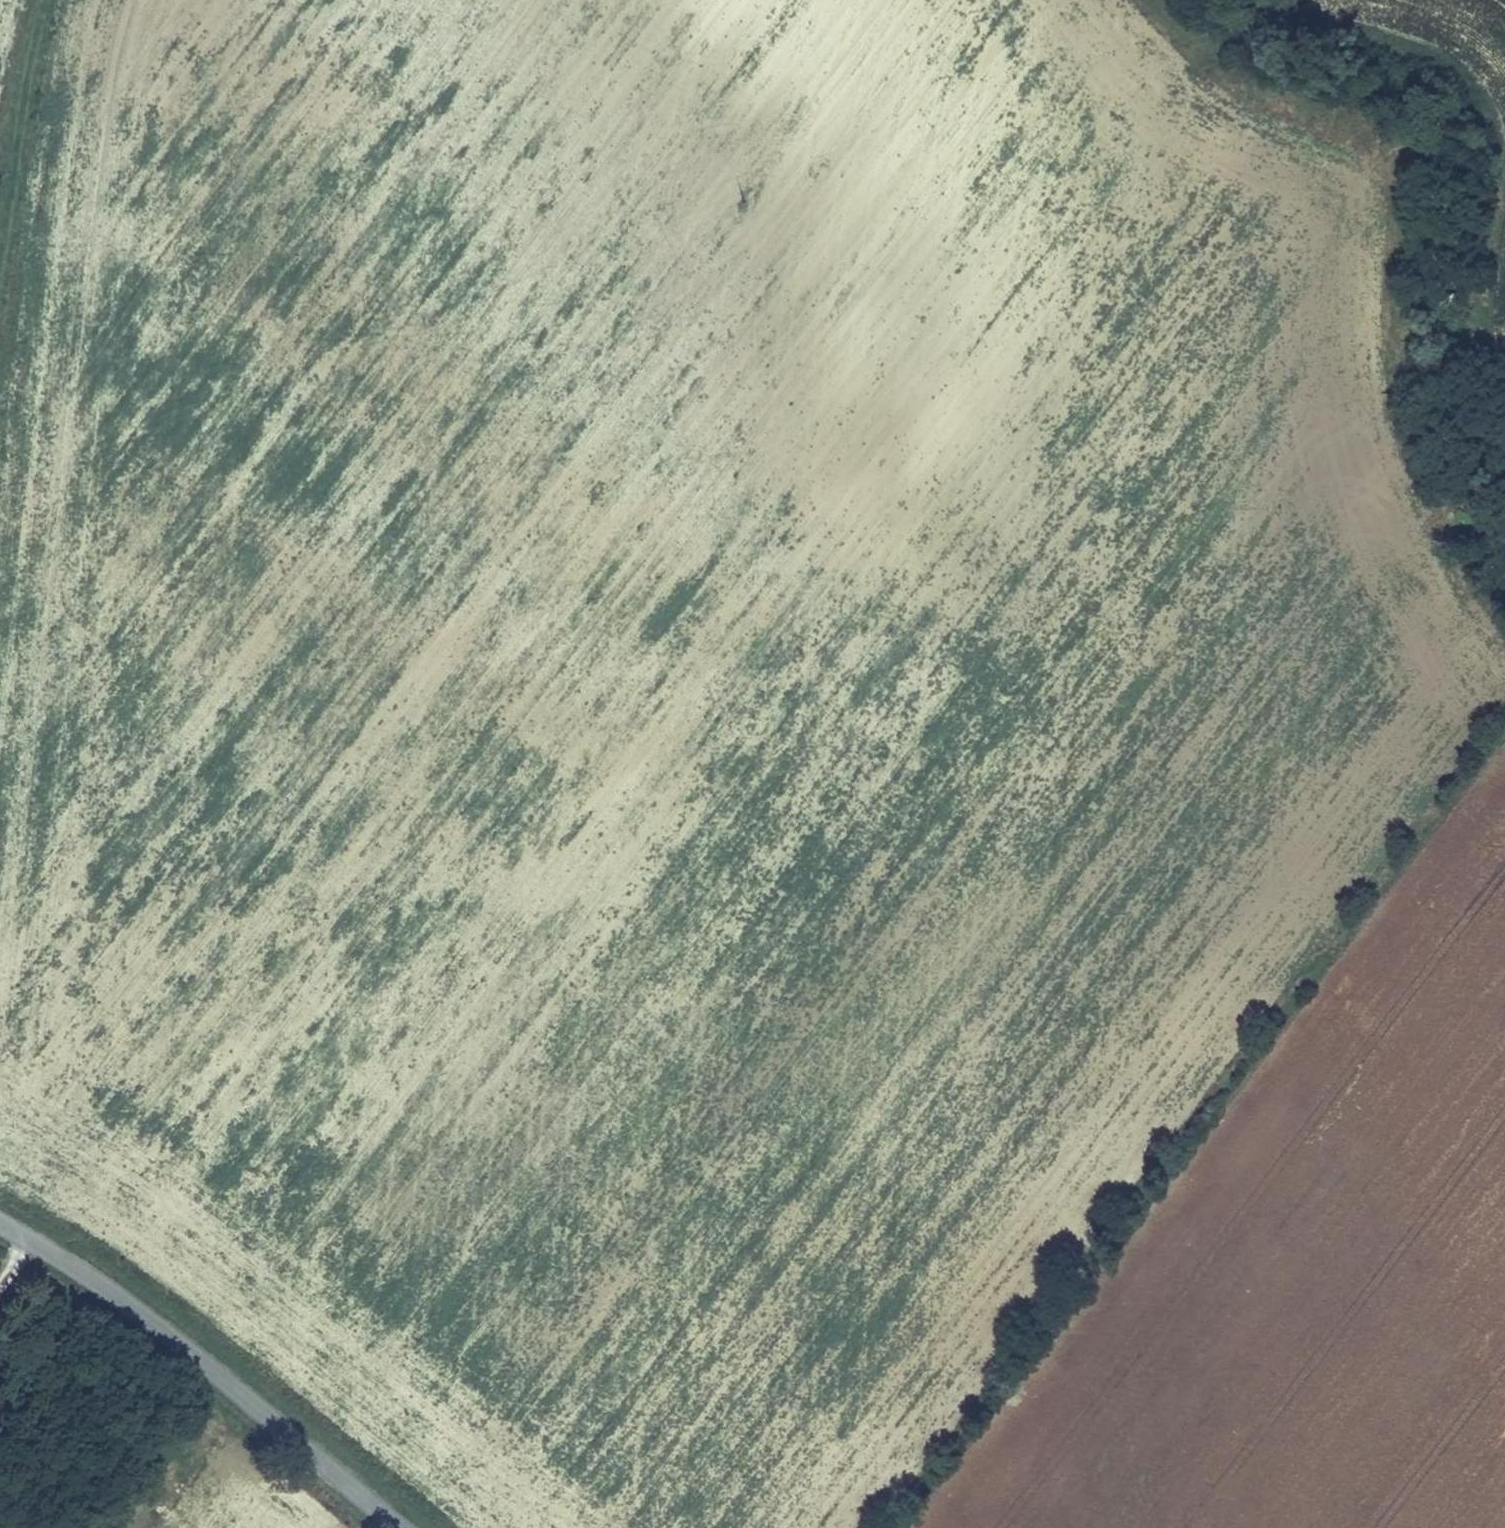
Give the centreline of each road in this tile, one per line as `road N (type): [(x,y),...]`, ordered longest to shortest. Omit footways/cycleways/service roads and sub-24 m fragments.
road 1 (tertiary): [(0,1220),(174,1337),(399,1527)]
road 2 (track): [(0,289),(38,36),(56,0)]

